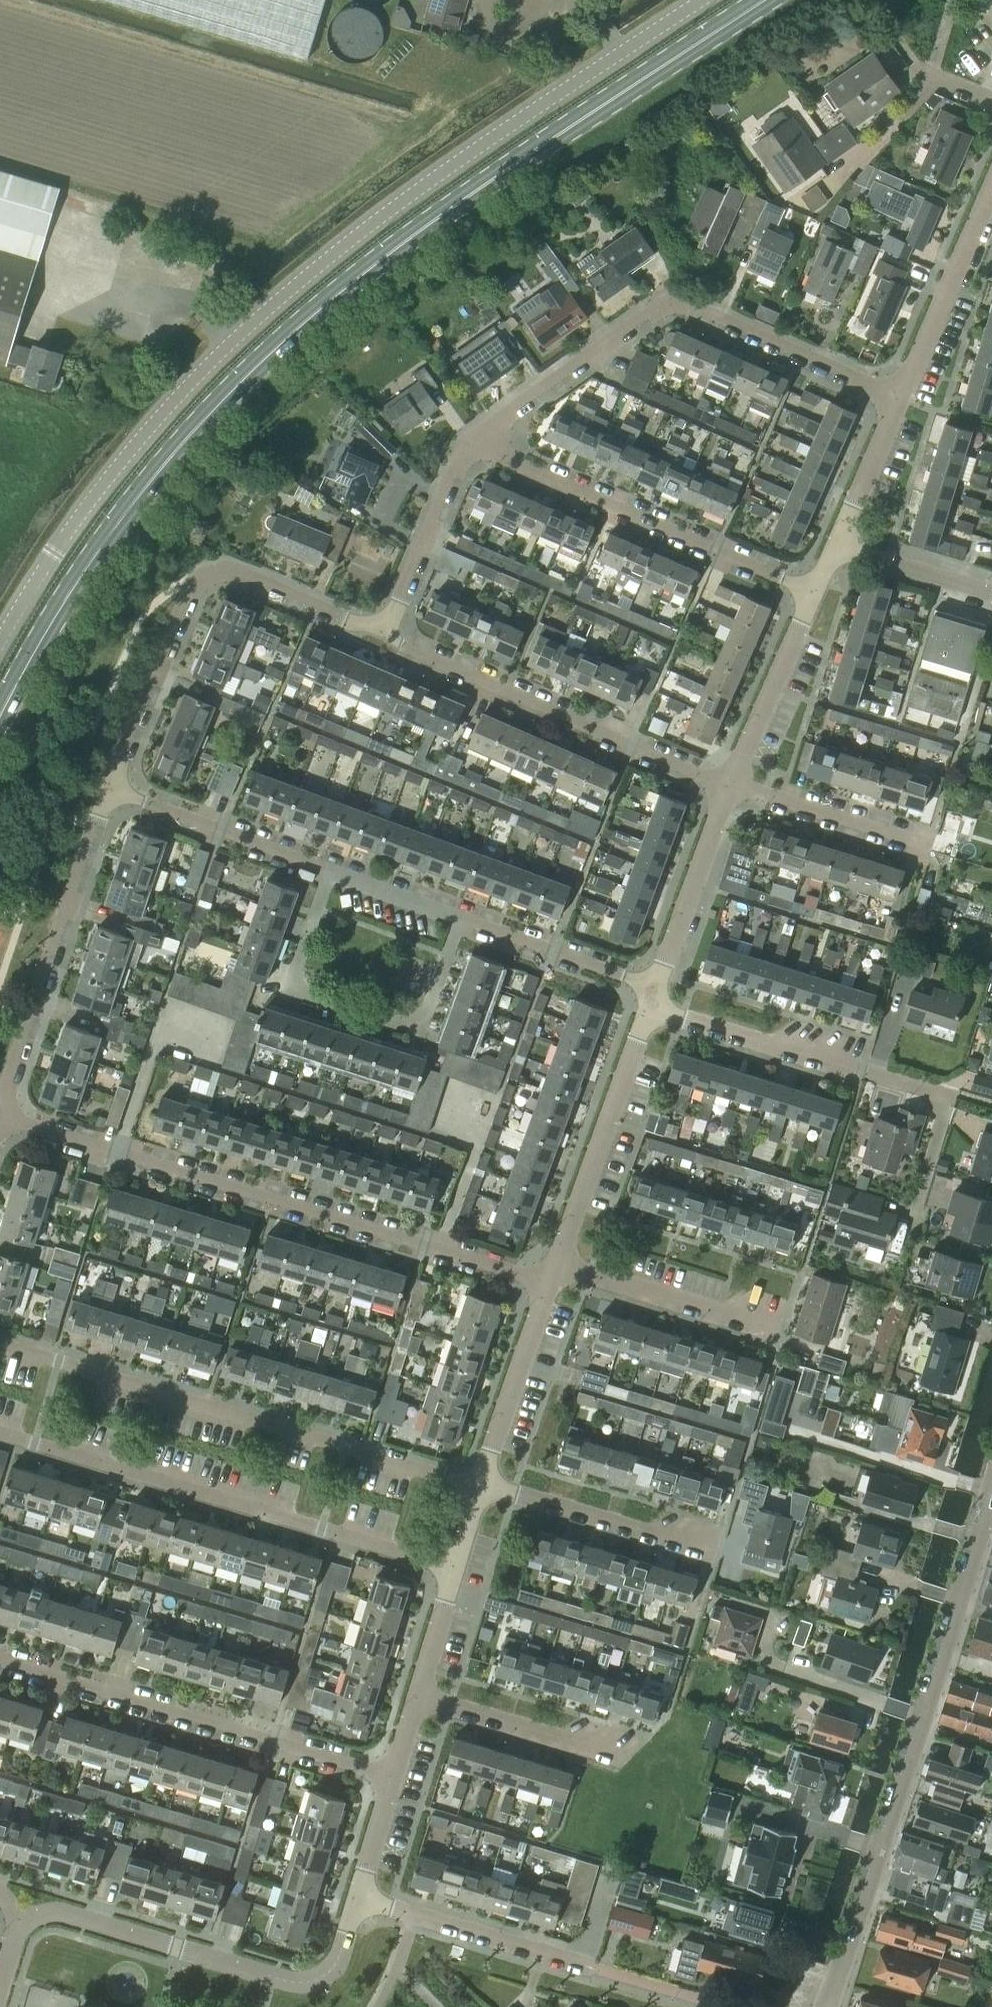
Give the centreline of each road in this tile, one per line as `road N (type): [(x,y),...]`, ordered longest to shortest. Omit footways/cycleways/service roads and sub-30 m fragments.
road 1 (primary): [(0,715),(137,496),(282,341),(392,249),(764,0)]
road 2 (unclassified): [(0,642),(114,470),(185,387),(279,299),(380,216),(701,0)]
road 3 (residential): [(107,788),(623,976),(653,999)]
road 4 (residential): [(554,1270),(508,1270),(1,1116)]
road 5 (residential): [(991,1496),(828,2006)]
road 6 (residential): [(480,1488),(0,1341)]
road 7 (residential): [(902,394),(692,306),(669,304),(649,309),(474,444)]
road 8 (residential): [(0,1430),(456,1568)]
road 9 (residential): [(918,1230),(917,1205),(944,1114),(931,1090),(675,1014),(653,999)]
road 10 (residential): [(392,1778),(0,1657)]
road 11 (residential): [(384,634),(732,786)]
road 12 (residential): [(816,592),(474,444)]
road 13 (residential): [(1,1116),(107,788)]
road 14 (residential): [(316,1978),(289,1980),(55,1910),(21,1918)]
road 15 (residential): [(554,1270),(653,999)]
road 16 (residential): [(716,1556),(480,1488)]
road 17 (residential): [(107,788),(187,589),(209,574)]
road 18 (residential): [(783,1335),(554,1270)]
road 19 (residential): [(480,1488),(554,1270)]
road 20 (residential): [(653,999),(732,786)]
road 21 (residential): [(902,394),(991,186)]
road 22 (residential): [(623,1757),(417,1696)]
road 23 (residential): [(474,444),(450,474),(384,634)]
road 24 (residential): [(732,786),(816,592)]
road 25 (residential): [(927,845),(732,786)]
road 26 (unclassified): [(991,103),(937,79),(845,172)]
road 27 (residential): [(384,634),(238,571),(209,574)]
road 28 (residential): [(414,1913),(582,1960)]
road 29 (residential): [(991,590),(837,540)]
road 30 (residential): [(837,540),(902,394)]
road 31 (residential): [(417,1696),(456,1568)]
road 32 (residential): [(357,1897),(392,1778)]

